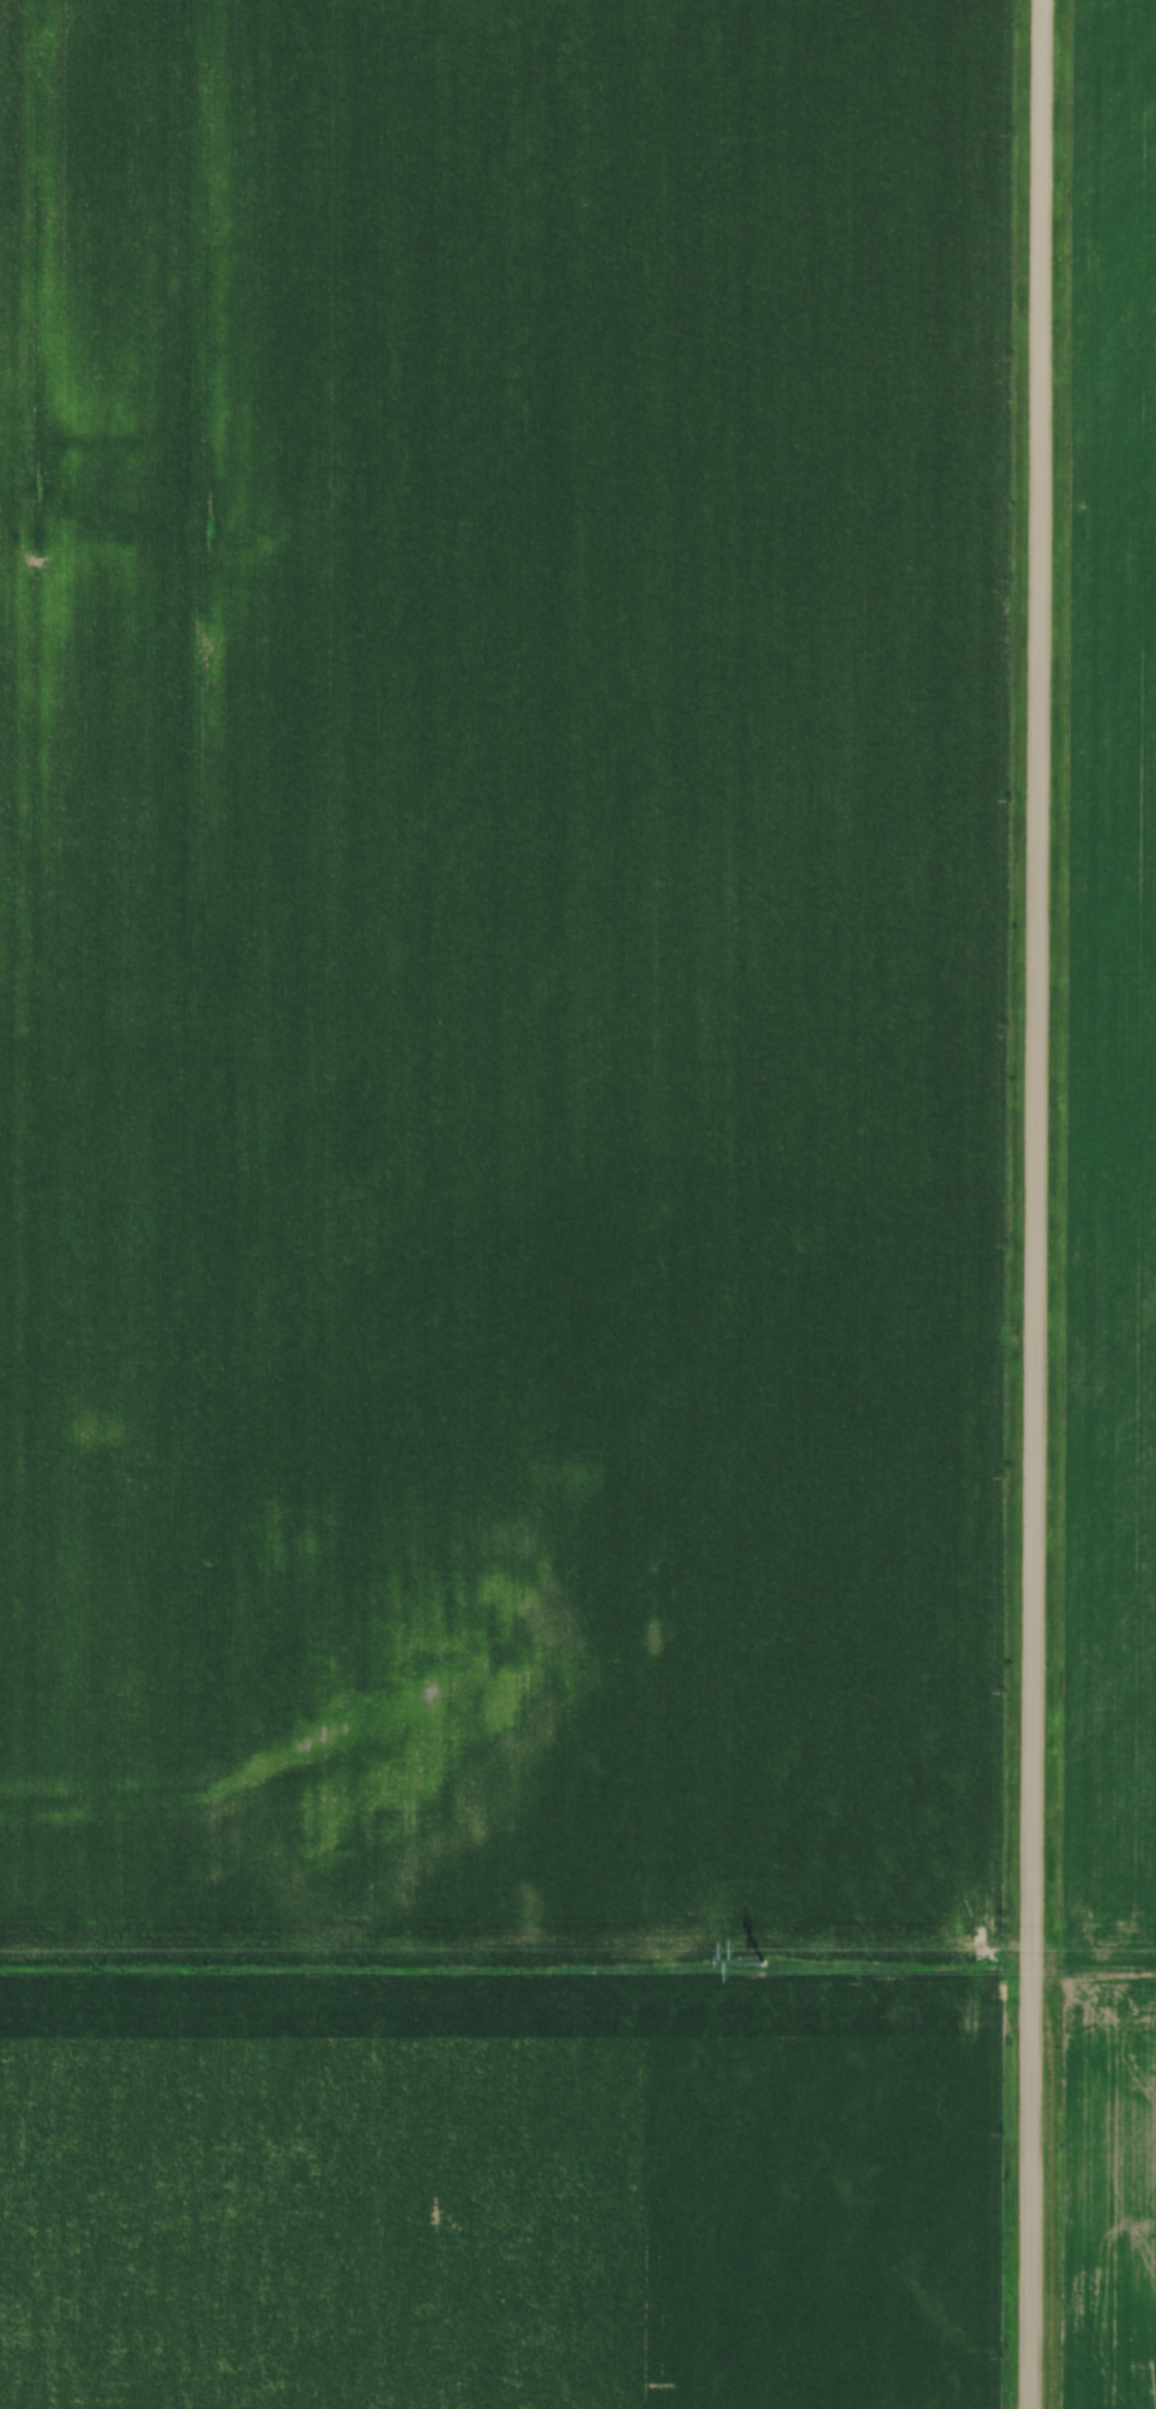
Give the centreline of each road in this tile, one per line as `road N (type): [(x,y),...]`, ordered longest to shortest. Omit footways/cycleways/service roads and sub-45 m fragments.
road 1 (tertiary): [(1024,2408),(1034,0)]

